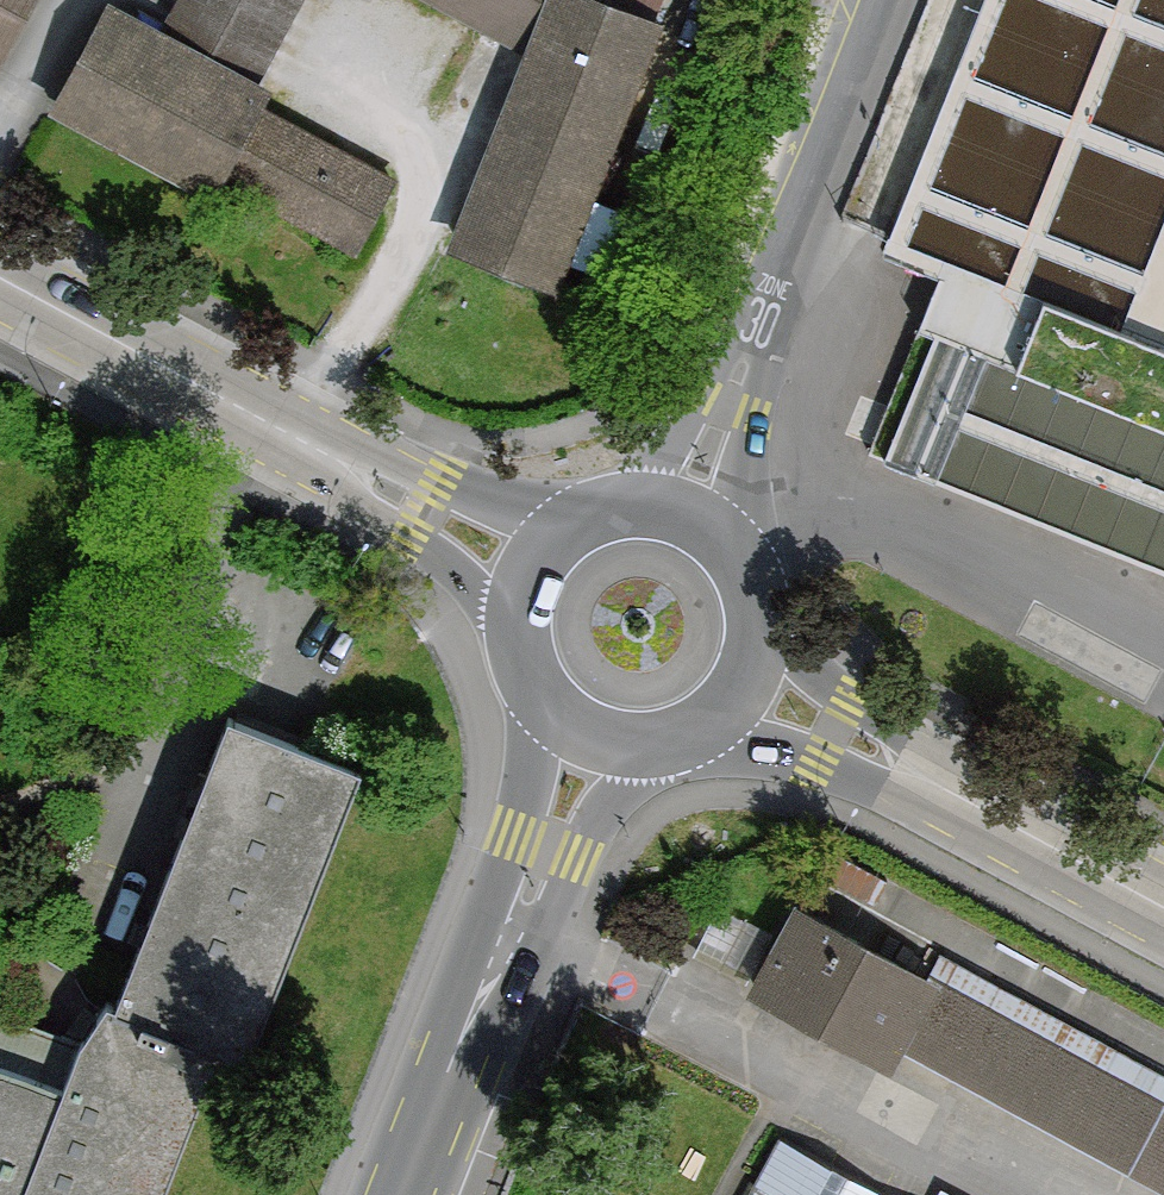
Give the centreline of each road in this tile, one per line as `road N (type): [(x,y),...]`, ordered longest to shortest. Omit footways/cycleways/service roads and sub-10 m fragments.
road 1 (tertiary): [(0,279),(323,455)]
road 2 (residential): [(890,0),(761,324)]
road 3 (residential): [(535,696),(483,988)]
road 4 (residential): [(483,988),(647,749)]
road 5 (tertiary): [(323,455),(410,537),(520,662)]
road 6 (tertiary): [(951,797),(754,605)]
road 7 (tertiary): [(683,740),(820,762),(951,797)]
road 8 (tertiary): [(584,521),(323,455)]
road 9 (tertiary): [(951,797),(1163,911)]
road 10 (residential): [(761,324),(615,511)]
road 11 (residential): [(728,552),(761,324)]
road 12 (residential): [(483,988),(400,1194)]
road 13 (tertiary): [(584,521),(535,563),(521,593),(520,662)]
road 14 (tertiary): [(683,740),(735,698),(756,642),(754,605)]
road 15 (tertiary): [(535,696),(586,739),(647,749)]
road 16 (tertiary): [(728,552),(681,518),(615,511)]

